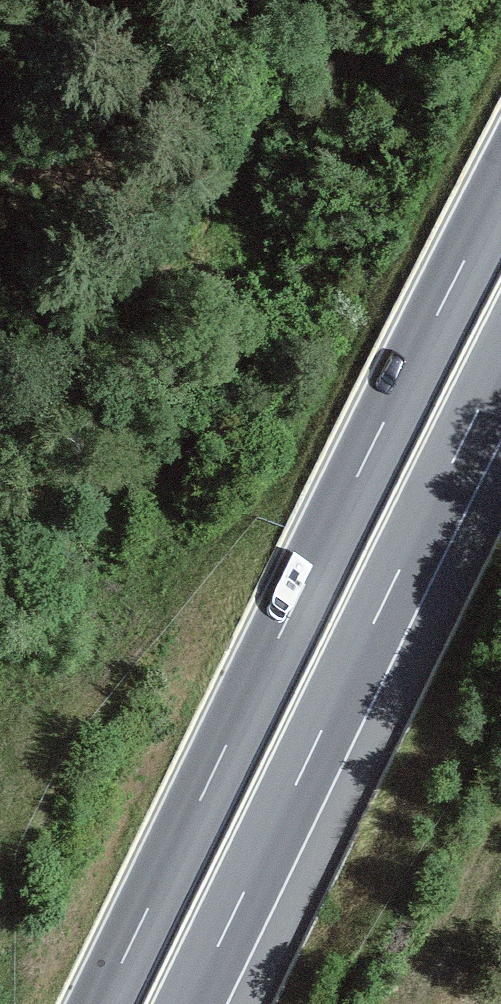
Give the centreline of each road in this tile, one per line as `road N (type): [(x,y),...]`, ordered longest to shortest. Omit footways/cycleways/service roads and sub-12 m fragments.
road 1 (trunk): [(500,190),(102,1003)]
road 2 (trunk): [(190,1003),(500,365)]

